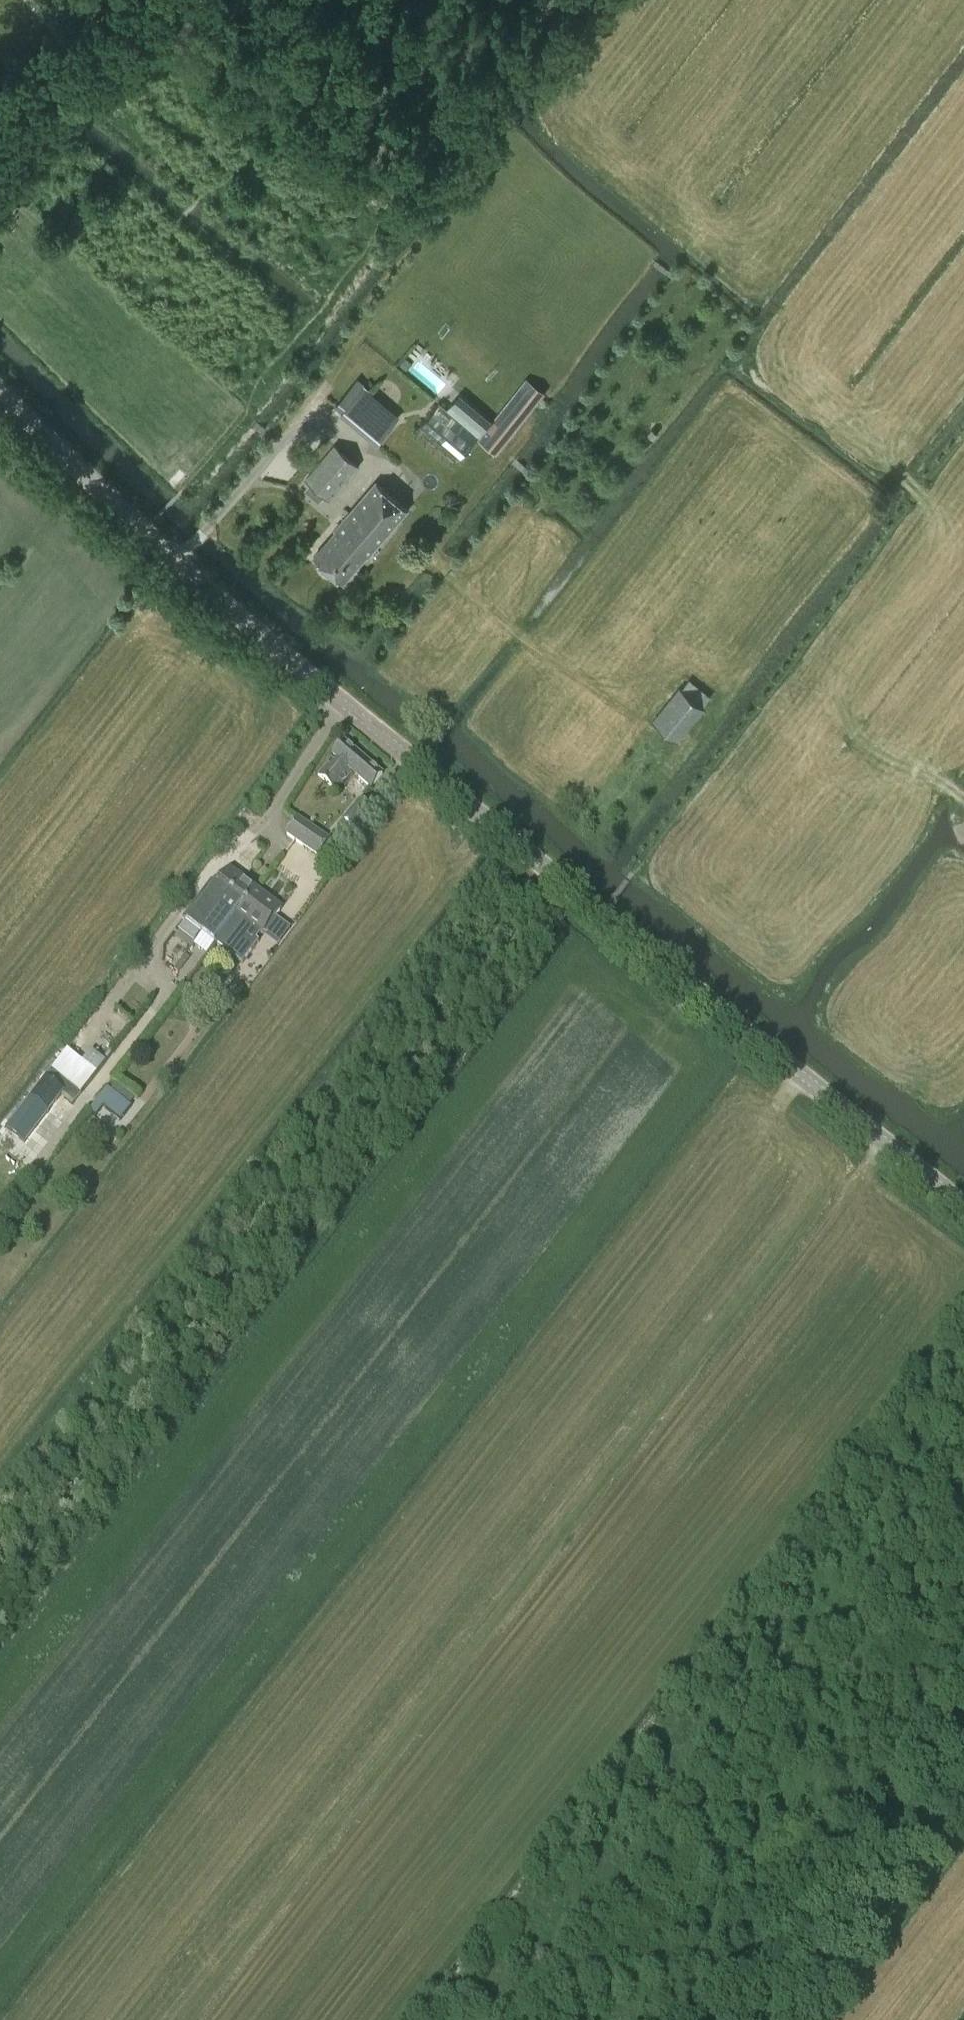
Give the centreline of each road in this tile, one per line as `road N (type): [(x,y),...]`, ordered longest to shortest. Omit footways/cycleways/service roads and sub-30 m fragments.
road 1 (tertiary): [(963,1206),(223,604),(0,392)]
road 2 (track): [(762,2019),(963,1760)]

